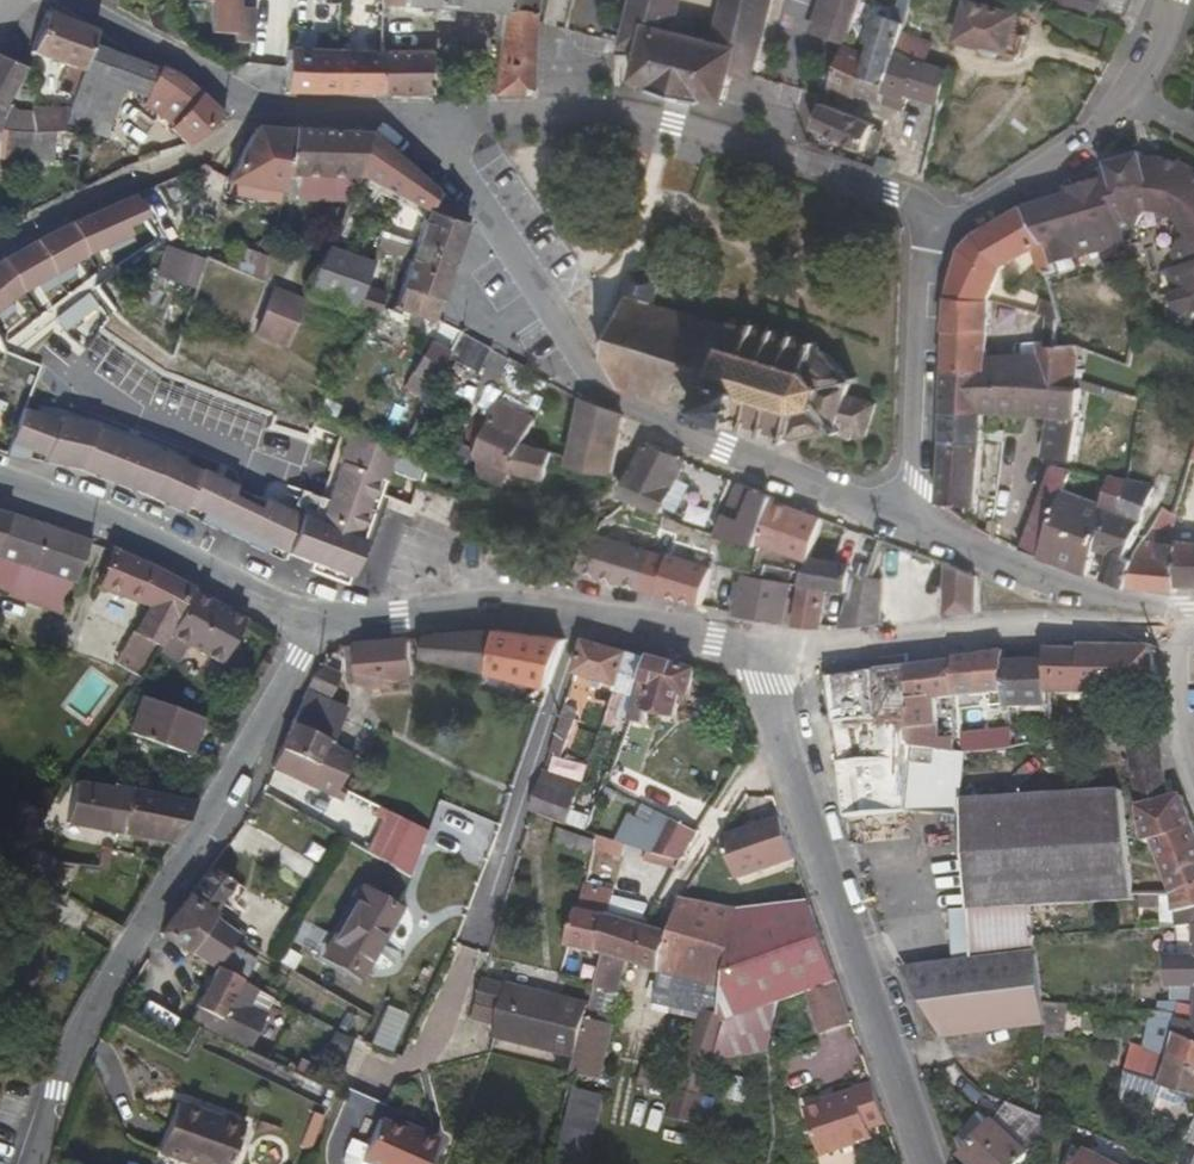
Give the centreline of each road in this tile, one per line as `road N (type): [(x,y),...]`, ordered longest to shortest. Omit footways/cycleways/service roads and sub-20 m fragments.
road 1 (residential): [(910,520),(725,448),(602,387),(541,286),(396,122)]
road 2 (unclassified): [(311,623),(226,808),(67,1083),(33,1163)]
road 3 (residential): [(396,122),(636,119),(892,198),(928,238)]
road 4 (tertiary): [(770,652),(766,685),(813,857),(919,1163)]
road 5 (tertiary): [(311,623),(484,606),(770,652)]
road 6 (tertiary): [(770,652),(997,626),(1176,624)]
road 7 (tertiary): [(0,479),(125,528),(311,623)]
road 8 (residential): [(258,114),(0,245)]
road 9 (residential): [(910,520),(1176,624)]
road 10 (residential): [(928,238),(910,520)]
road 11 (residential): [(1128,111),(928,238)]
road 12 (residential): [(258,114),(65,0)]
road 13 (residential): [(1176,624),(1184,755),(1193,781)]
road 14 (residential): [(396,122),(258,114)]
road 15 (residential): [(1174,0),(1128,111)]

